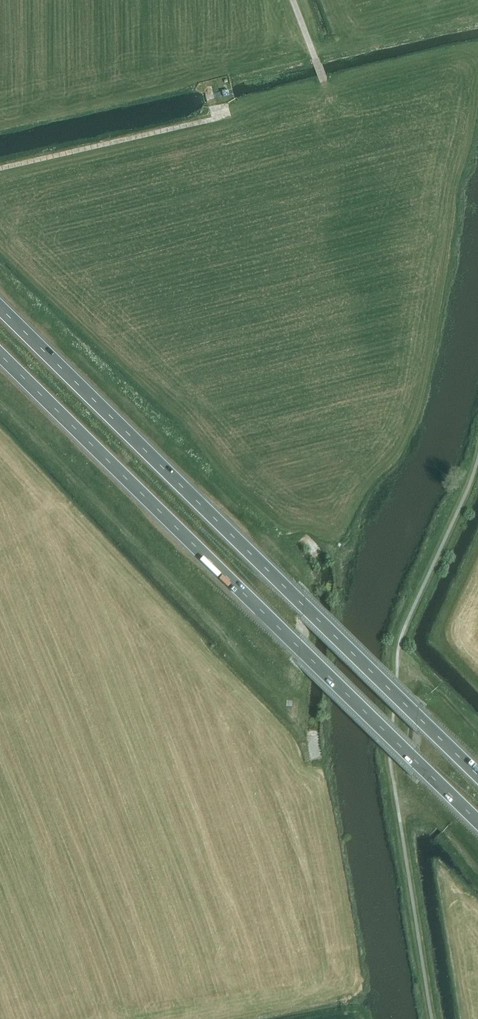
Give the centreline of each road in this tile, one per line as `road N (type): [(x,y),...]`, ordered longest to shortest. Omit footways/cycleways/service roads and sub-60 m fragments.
road 1 (trunk): [(477,774),(0,307)]
road 2 (trunk): [(0,354),(477,821)]
road 3 (track): [(0,168),(221,117),(218,106)]
road 4 (track): [(299,532),(327,578),(317,759)]

